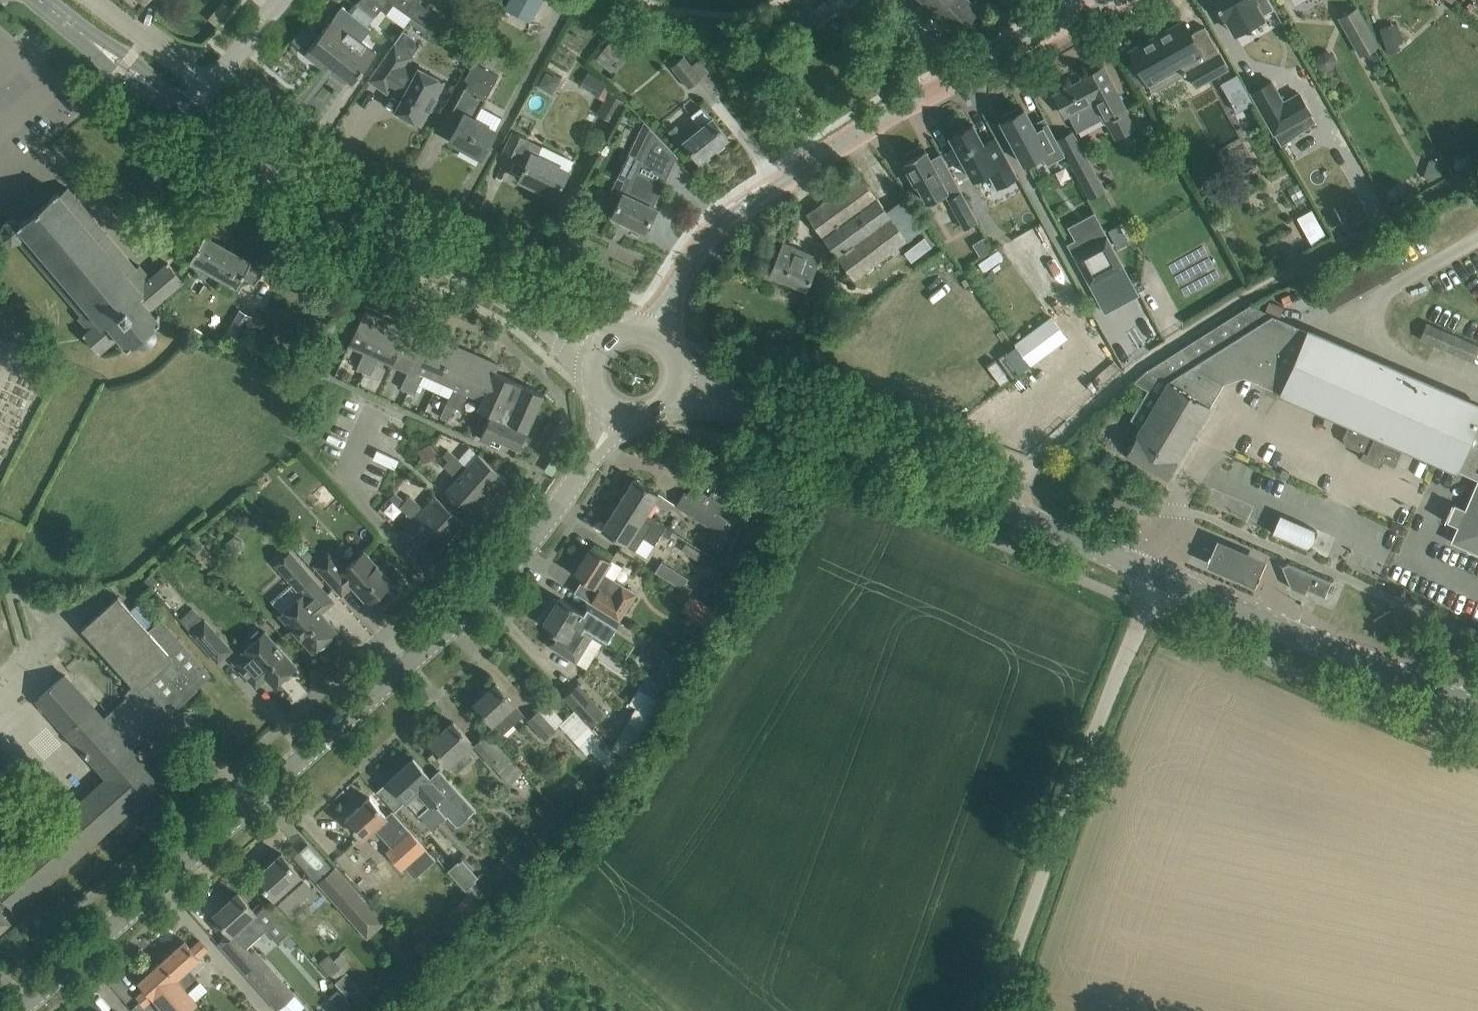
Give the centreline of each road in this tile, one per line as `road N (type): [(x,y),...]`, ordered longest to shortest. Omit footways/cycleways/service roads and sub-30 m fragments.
road 1 (tertiary): [(12,1010),(499,586),(579,485),(614,410)]
road 2 (unclassified): [(992,1010),(1146,607),(1143,570)]
road 3 (secondary): [(1143,570),(1008,508),(742,407)]
road 4 (tertiary): [(652,329),(711,229),(822,154),(970,76)]
road 5 (secondary): [(539,314),(187,112)]
road 6 (secondary): [(1477,709),(1143,570)]
road 7 (secondary): [(187,112),(43,0)]
road 8 (tertiary): [(970,76),(1110,0)]
road 9 (residential): [(101,0),(207,83)]

